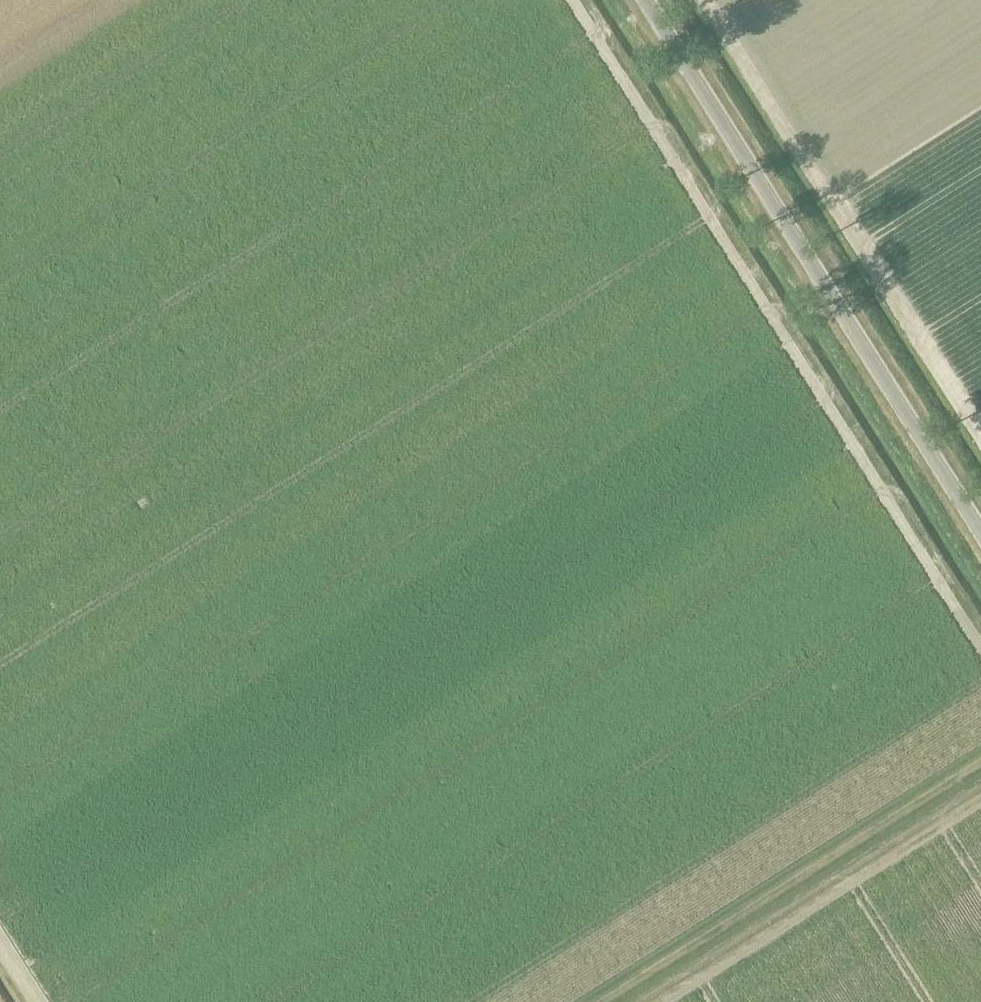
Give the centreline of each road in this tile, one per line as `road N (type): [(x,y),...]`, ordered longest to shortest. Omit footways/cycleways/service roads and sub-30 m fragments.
road 1 (unclassified): [(980,530),(646,0)]

